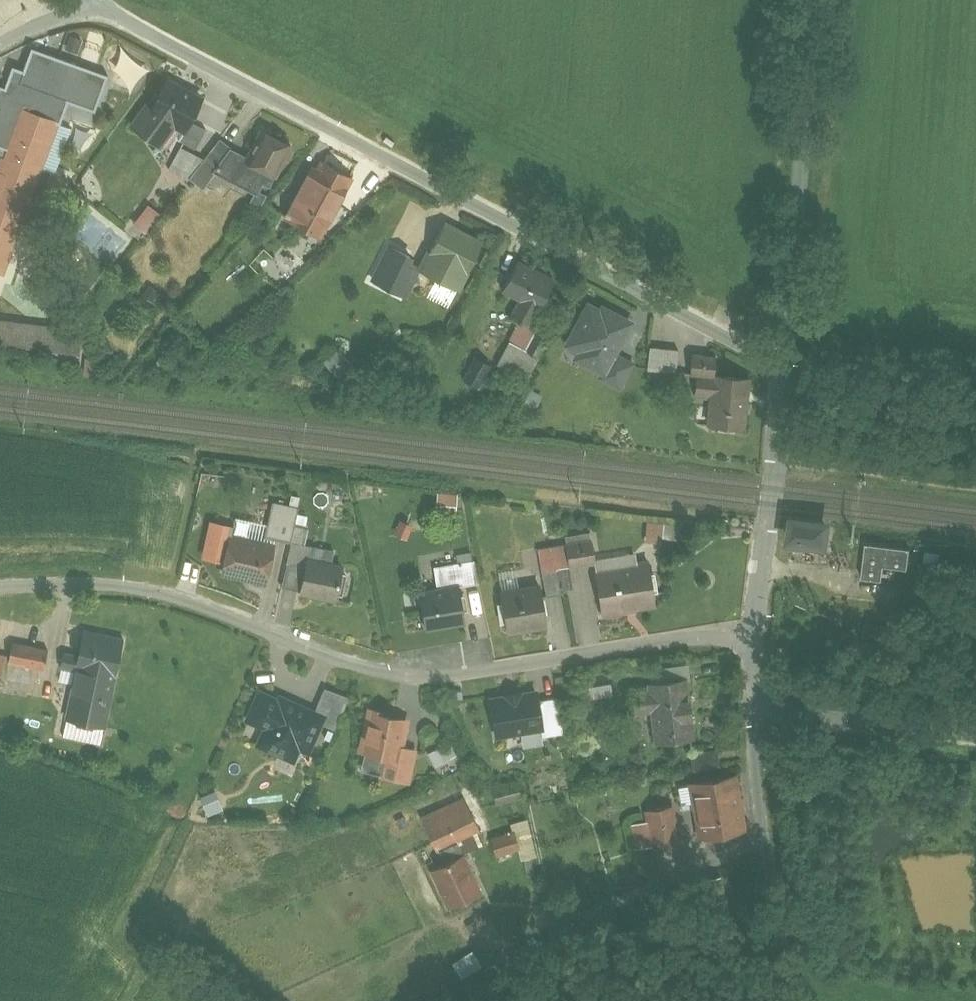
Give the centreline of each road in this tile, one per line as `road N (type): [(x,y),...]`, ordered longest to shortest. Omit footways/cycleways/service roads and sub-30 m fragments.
road 1 (residential): [(97,0),(783,370)]
road 2 (residential): [(756,641),(699,636),(423,680),(377,673),(128,586),(0,588)]
road 3 (unclassified): [(783,370),(811,0)]
road 4 (unclassified): [(760,695),(763,828),(793,1000)]
road 5 (unclassified): [(756,641),(783,370)]
road 6 (unclassified): [(975,721),(760,695)]
road 7 (track): [(778,463),(975,487)]

